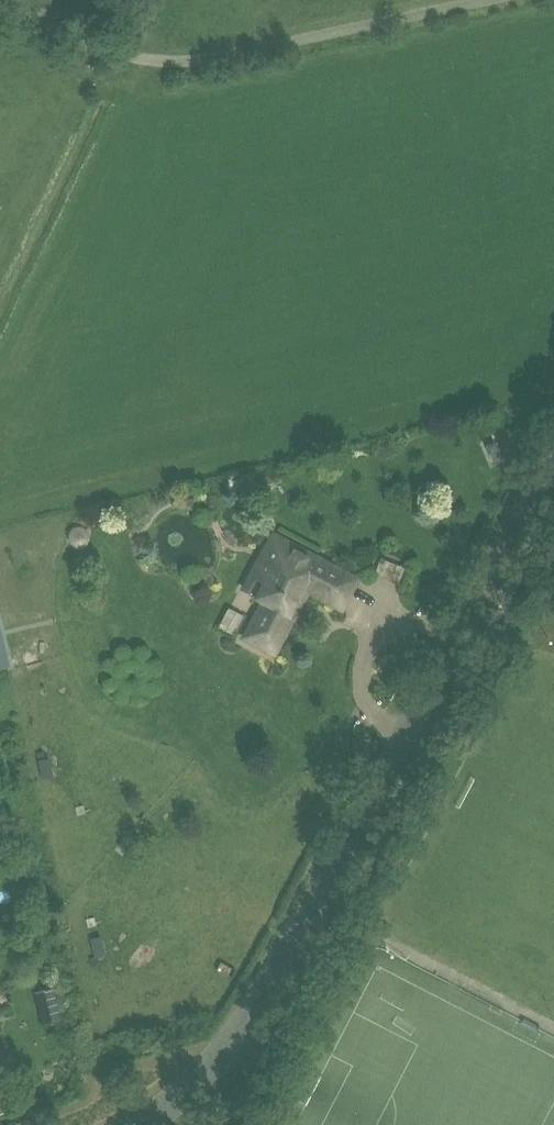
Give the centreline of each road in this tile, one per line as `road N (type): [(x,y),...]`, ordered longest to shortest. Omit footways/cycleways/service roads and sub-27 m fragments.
road 1 (tertiary): [(149,1124),(236,1040),(265,997),(553,451)]

